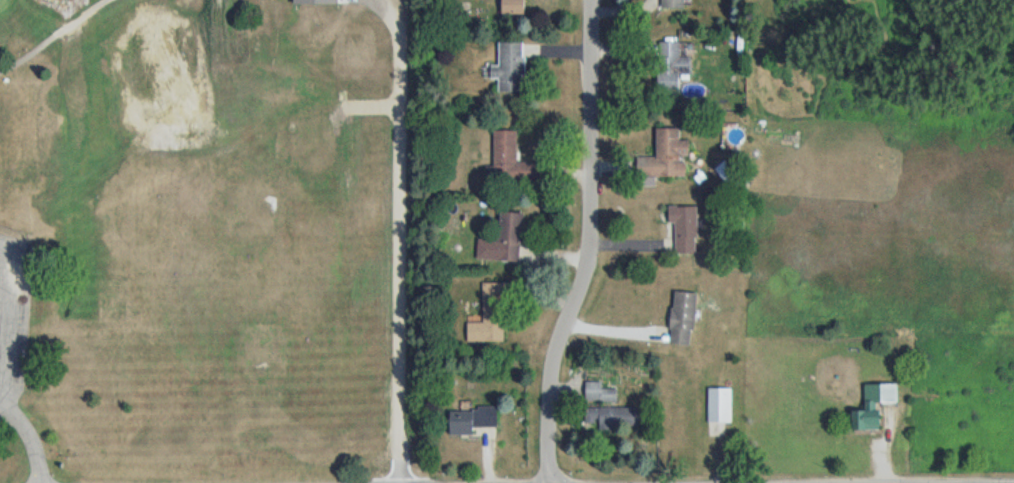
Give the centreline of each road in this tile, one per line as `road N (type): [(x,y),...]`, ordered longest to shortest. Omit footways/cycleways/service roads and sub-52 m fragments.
road 1 (residential): [(548,482),(550,359),(593,248),(598,0)]

